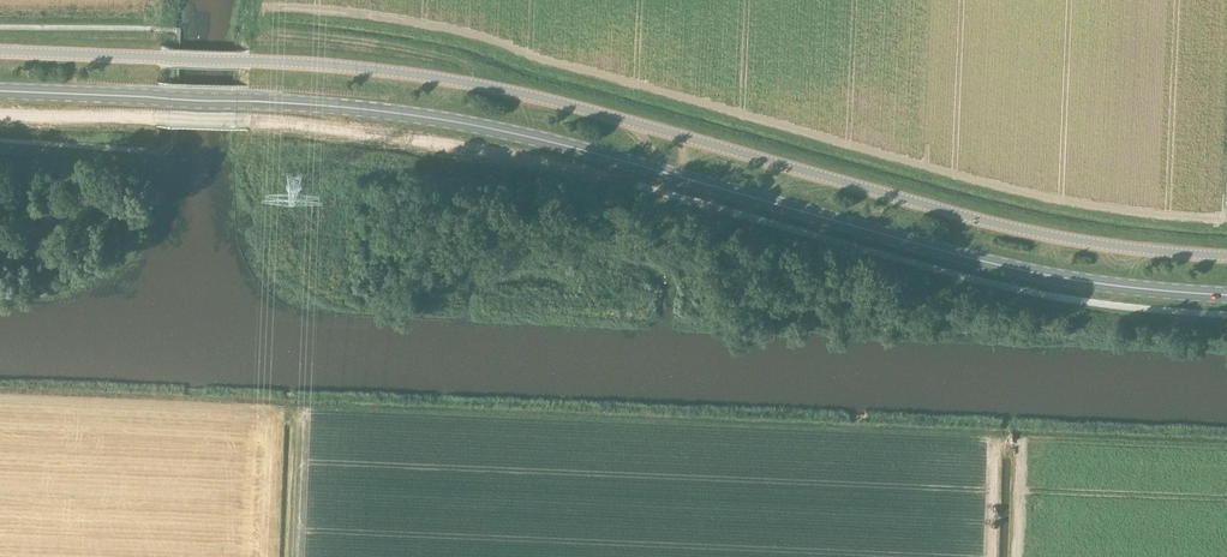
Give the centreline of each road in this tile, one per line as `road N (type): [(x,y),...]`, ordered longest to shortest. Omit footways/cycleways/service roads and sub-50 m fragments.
road 1 (unclassified): [(0,52),(299,63),(457,82),(1017,229),(1226,257)]
road 2 (primary): [(1226,295),(995,264),(583,149),(450,120),(171,98)]
road 3 (track): [(262,31),(442,55),(502,91)]
road 4 (primary): [(0,91),(171,98)]

